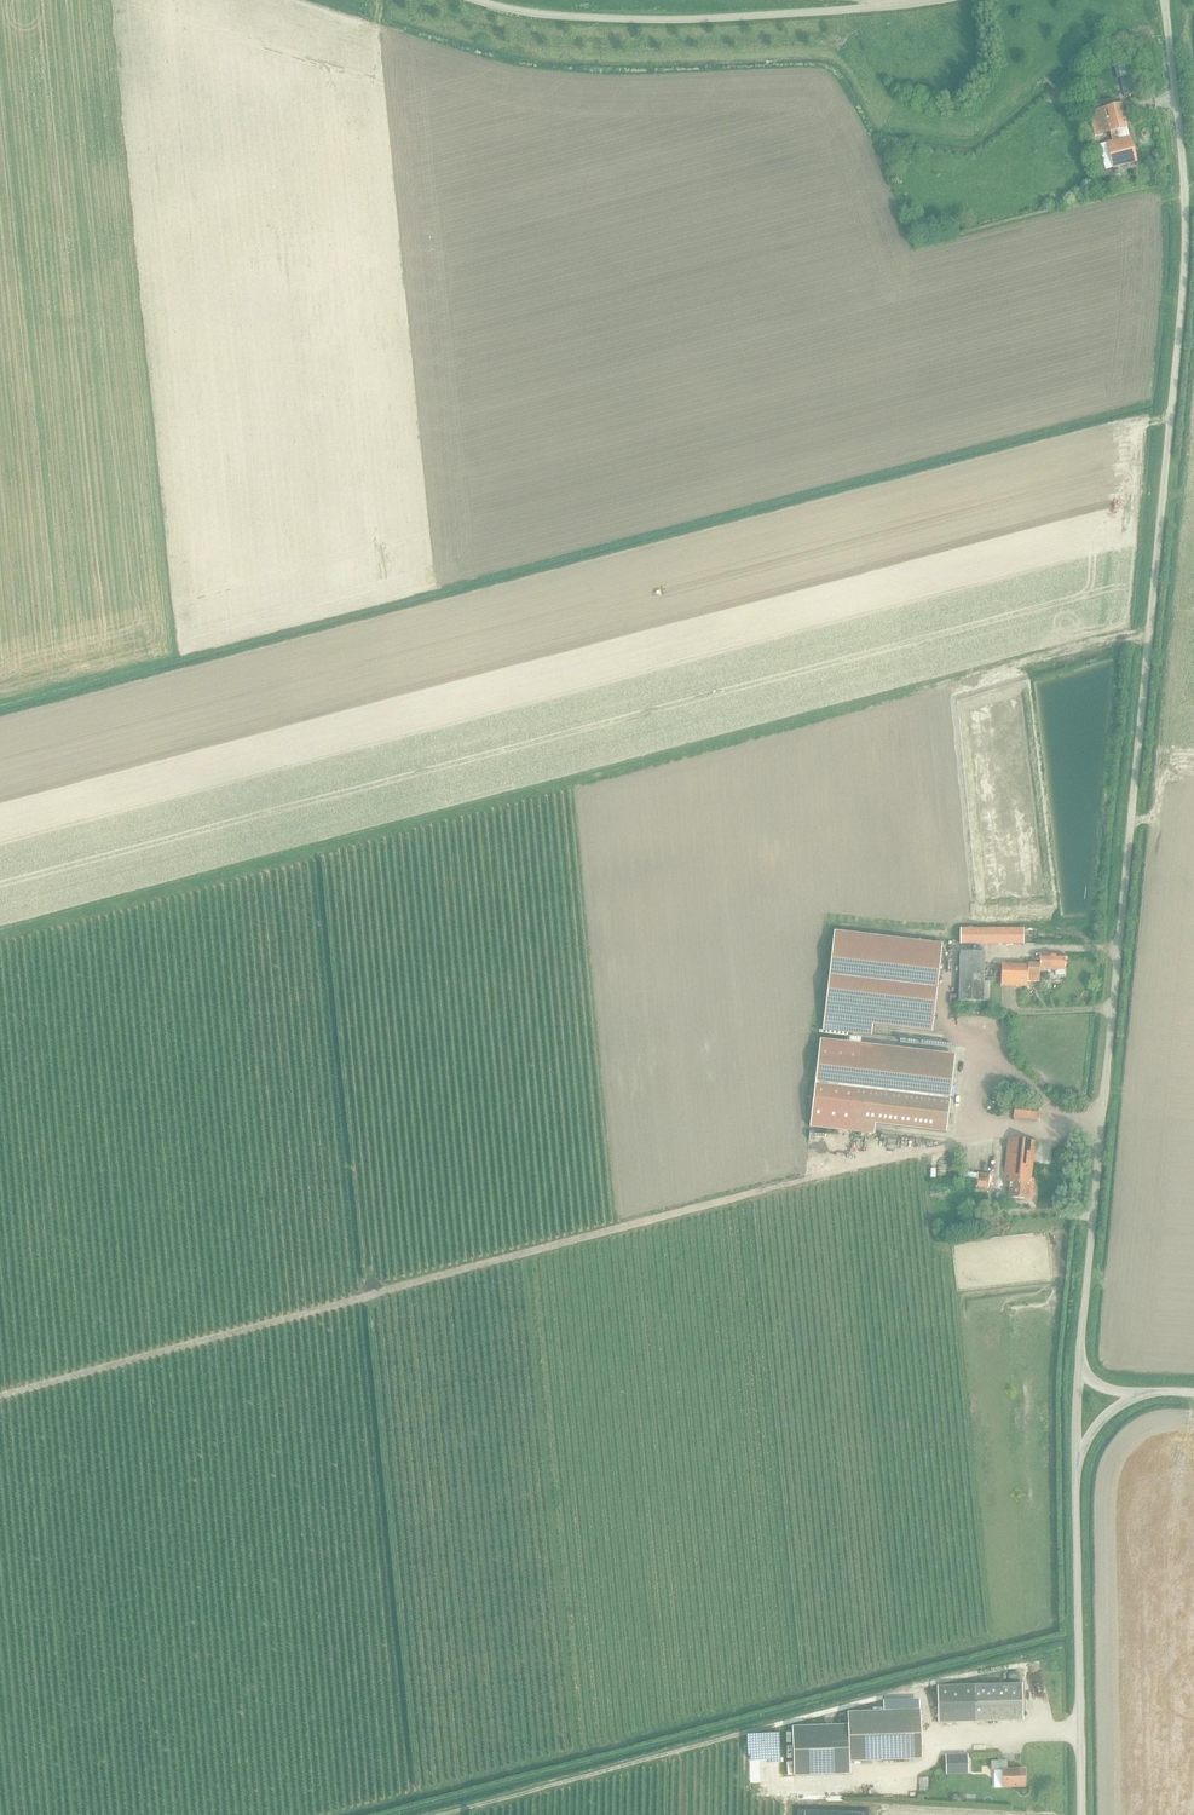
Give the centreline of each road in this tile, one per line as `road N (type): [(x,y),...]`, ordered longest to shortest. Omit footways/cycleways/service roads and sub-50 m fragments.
road 1 (unclassified): [(1077,1364),(1185,265),(1163,0)]
road 2 (unclassified): [(483,0),(589,18),(743,18),(929,0)]
road 3 (unclassified): [(1080,1814),(1075,1463)]

